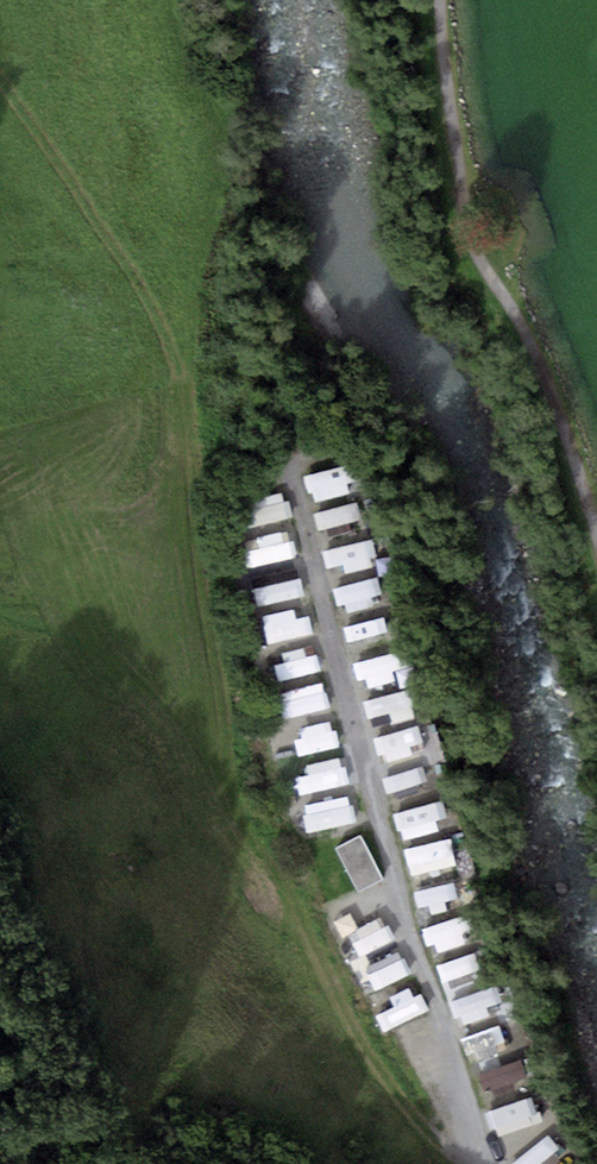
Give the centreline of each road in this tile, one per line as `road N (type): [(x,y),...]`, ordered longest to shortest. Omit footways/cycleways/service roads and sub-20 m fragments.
road 1 (track): [(470,1163),(435,1140),(368,1060),(291,892),(239,816),(191,506)]

